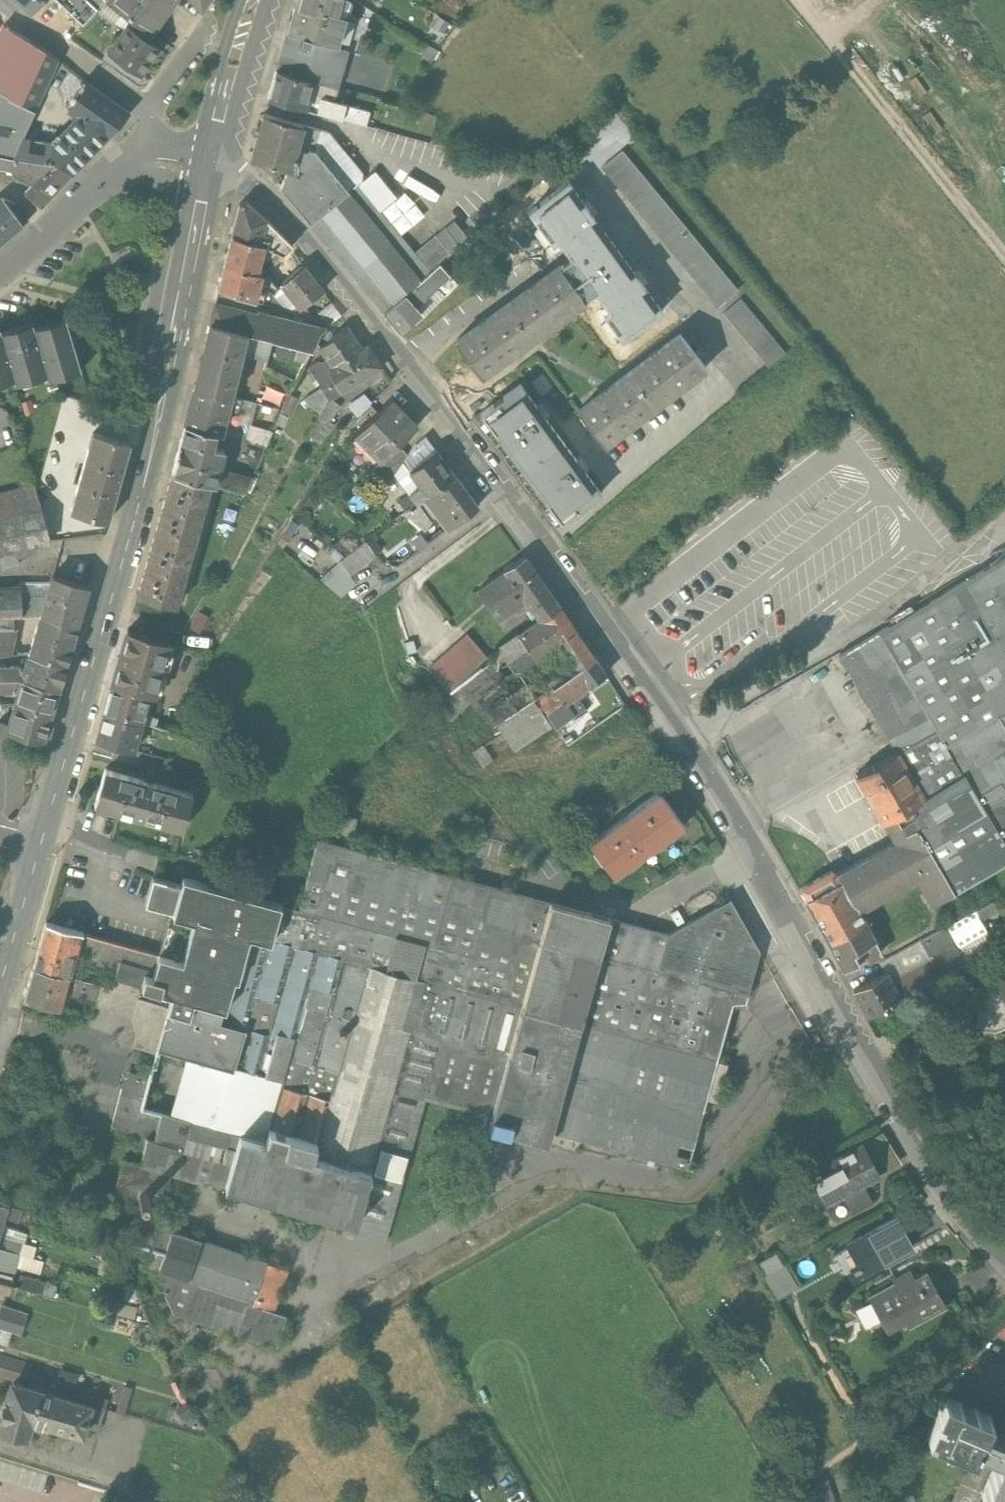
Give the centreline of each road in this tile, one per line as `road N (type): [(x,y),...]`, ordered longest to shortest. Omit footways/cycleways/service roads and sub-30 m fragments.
road 1 (residential): [(1004,1258),(919,1163),(678,734),(378,326),(265,192),(210,164)]
road 2 (secondary): [(210,164),(136,513),(0,988)]
road 3 (track): [(1004,249),(809,0)]
road 4 (tertiary): [(0,278),(117,167),(157,156),(210,164)]
road 5 (unclassified): [(156,111),(8,0)]
road 6 (secondary): [(255,0),(210,164)]

